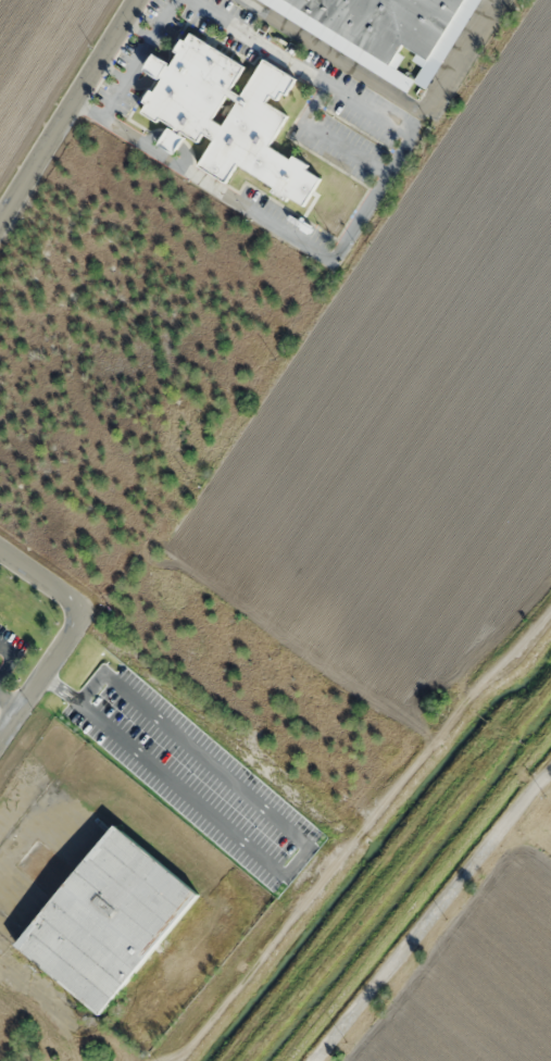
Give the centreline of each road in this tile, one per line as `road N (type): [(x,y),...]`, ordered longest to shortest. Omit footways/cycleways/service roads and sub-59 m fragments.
road 1 (residential): [(312,1060),(550,767)]
road 2 (residential): [(0,214),(132,0)]
road 3 (residential): [(0,728),(80,608),(0,552)]

